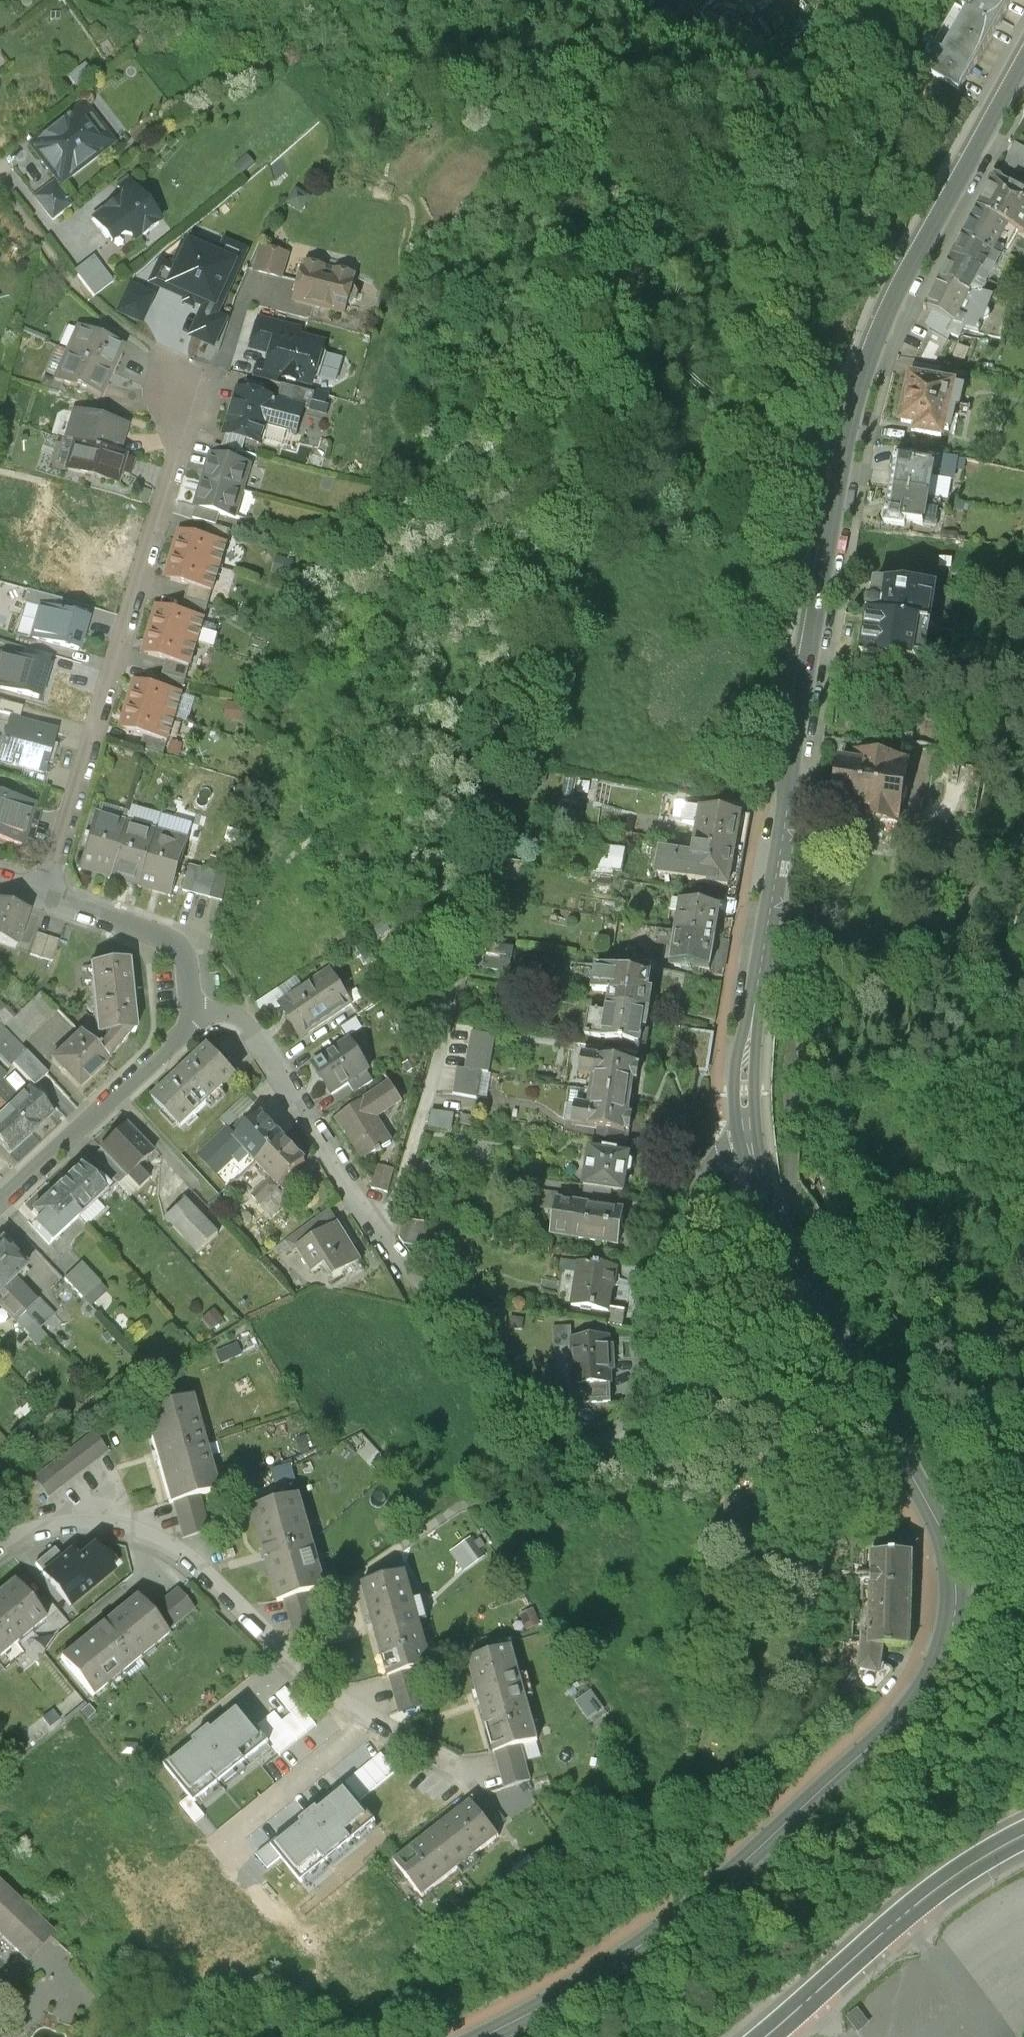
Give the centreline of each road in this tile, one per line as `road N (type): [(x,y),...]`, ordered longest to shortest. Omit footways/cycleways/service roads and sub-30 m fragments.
road 1 (tertiary): [(745,1129),(778,1219),(945,1535),(957,1606),(942,1663),(868,1751),(684,1917),(591,1982),(484,2036)]
road 2 (tertiary): [(743,1085),(798,712),(864,367),(900,282),(1023,60)]
road 3 (residential): [(201,1013),(240,1014),(261,1036),(345,1186),(413,1275),(479,1353),(575,1439),(614,1437),(625,1426),(686,1203),(705,1163),(745,1129)]
road 4 (residential): [(48,893),(181,445),(182,395)]
road 5 (residential): [(0,1548),(34,1531),(81,1523),(158,1539),(209,1575),(321,1687),(373,1718)]
road 6 (primary): [(1023,1839),(957,1876),(771,2036)]
road 7 (residential): [(201,1013),(0,1203)]
road 8 (residential): [(251,1880),(222,1843),(373,1718)]
road 9 (residential): [(48,893),(168,937),(183,951),(201,1013)]
road 10 (residential): [(373,1718),(479,1779)]

